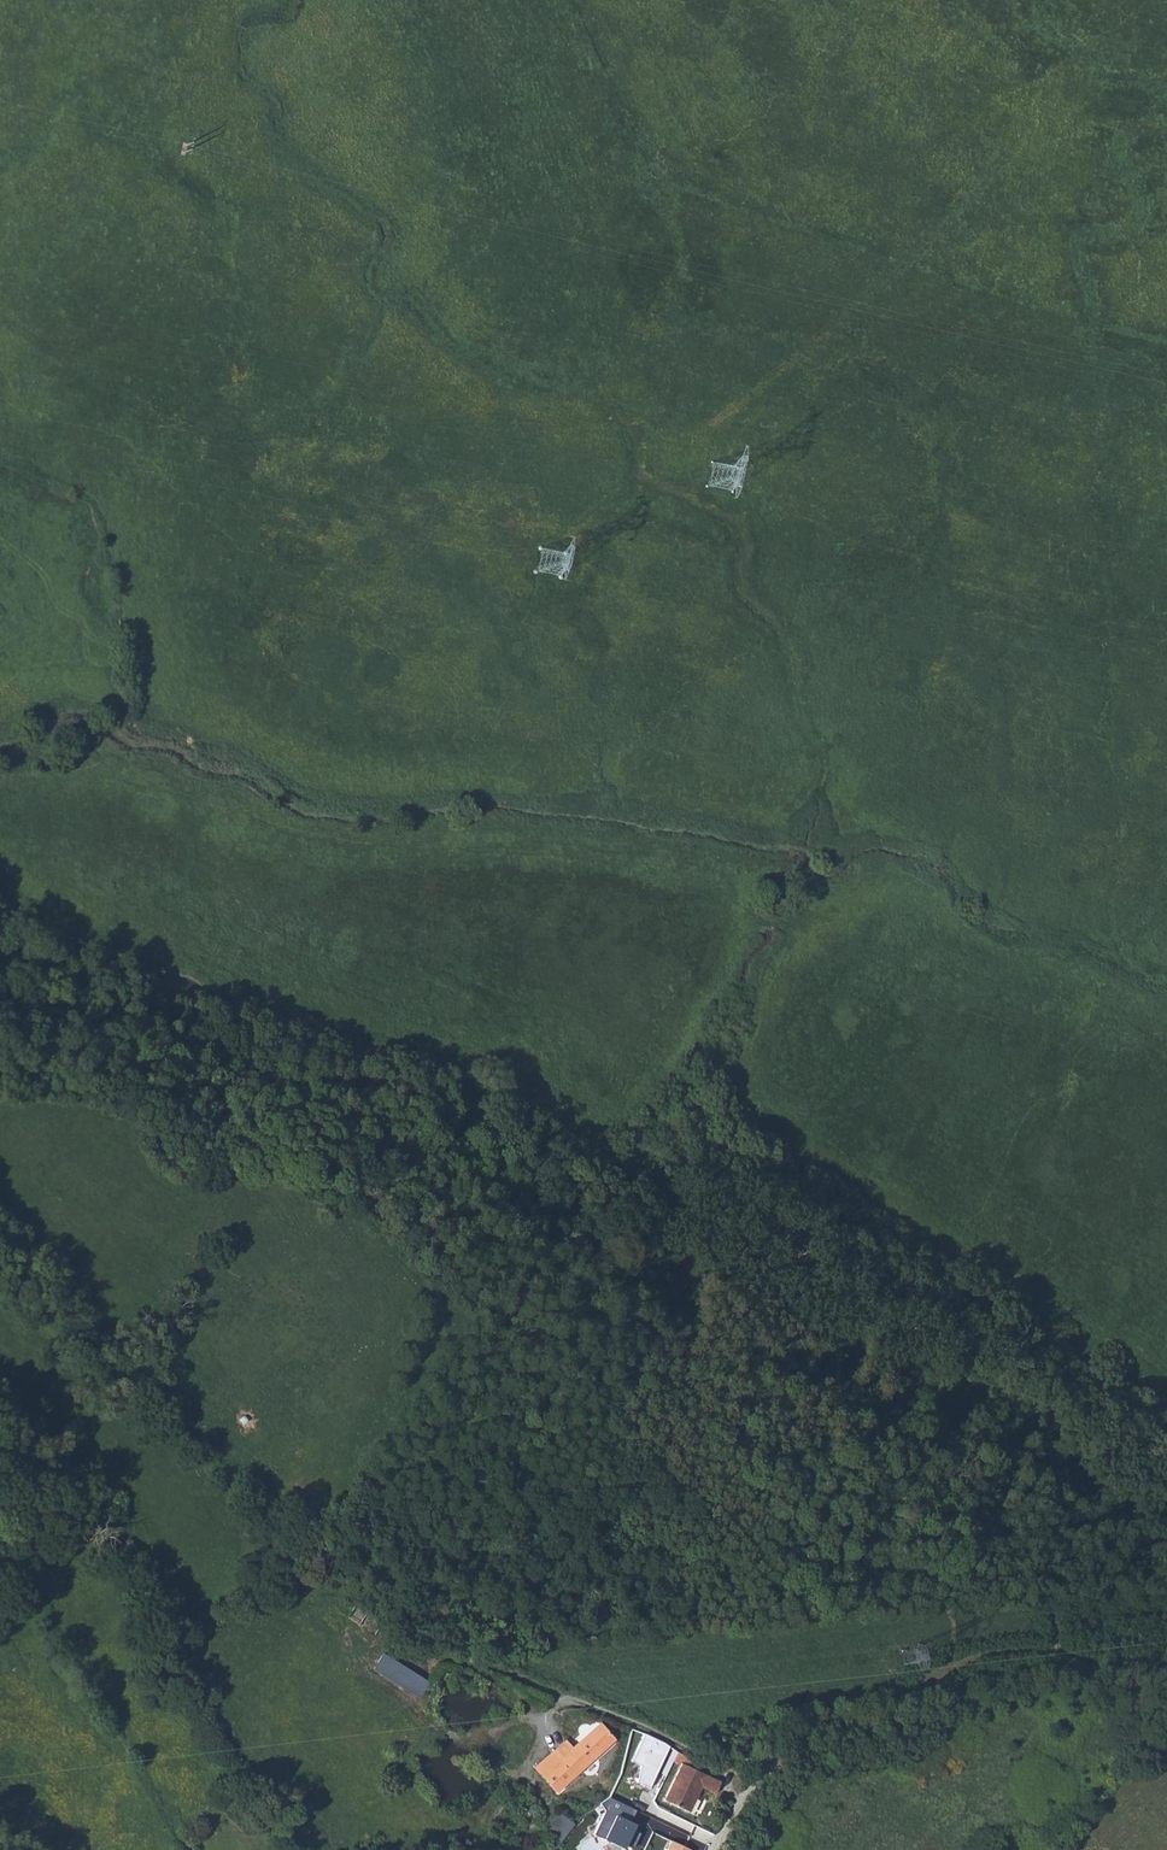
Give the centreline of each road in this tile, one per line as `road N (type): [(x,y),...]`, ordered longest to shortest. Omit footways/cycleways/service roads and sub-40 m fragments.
road 1 (track): [(757,1782),(750,1760),(564,1703),(527,1769),(505,1767),(502,1729),(534,1719)]

